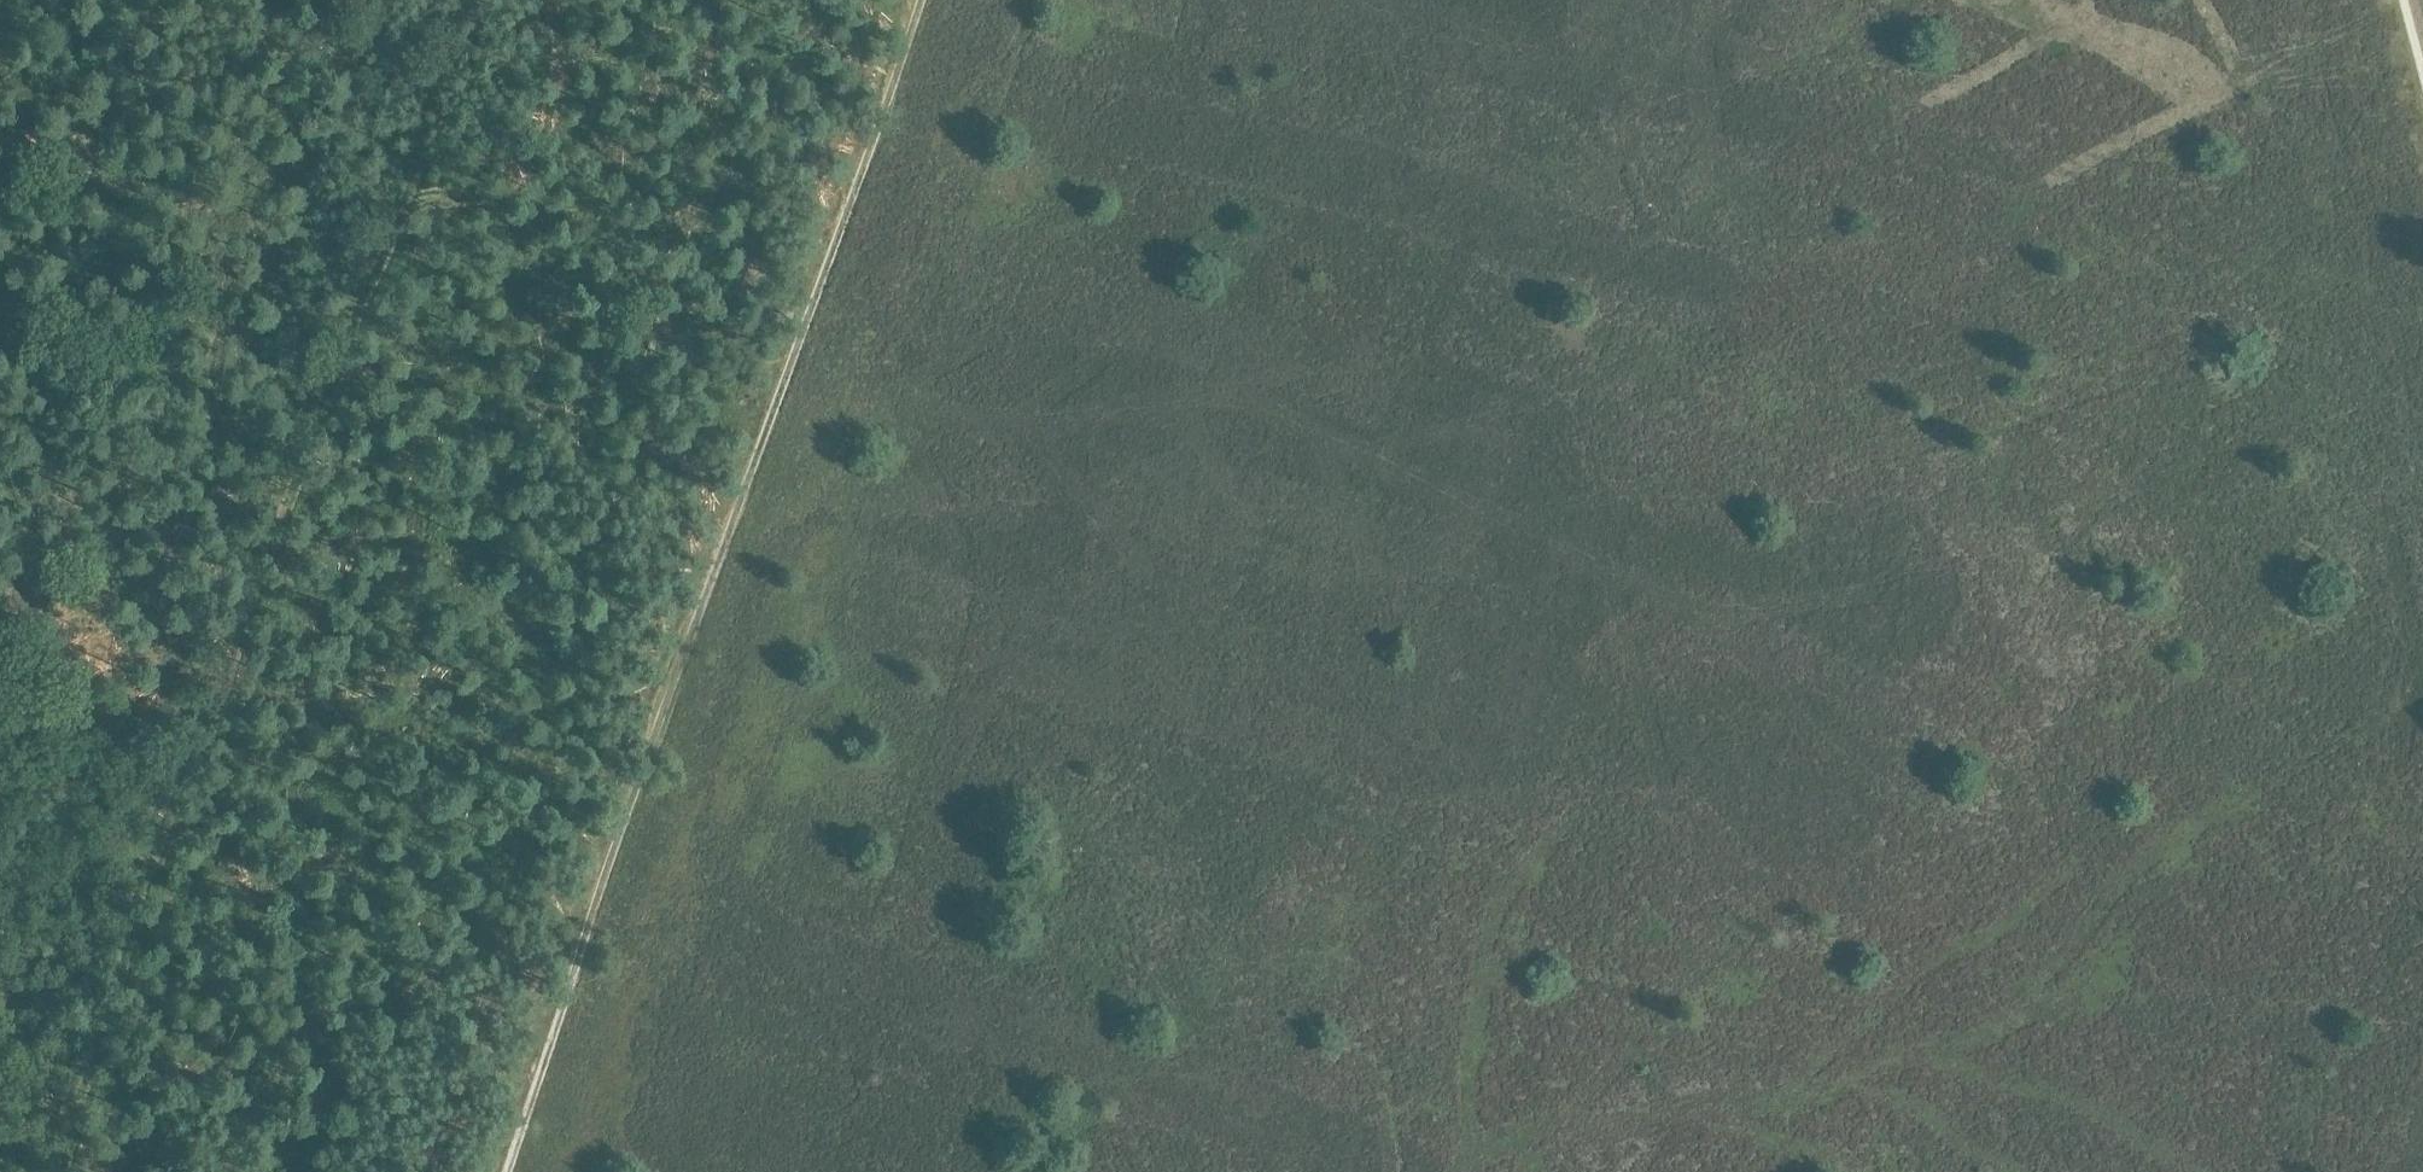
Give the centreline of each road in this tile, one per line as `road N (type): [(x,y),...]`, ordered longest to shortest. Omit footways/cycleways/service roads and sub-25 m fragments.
road 1 (track): [(918,0),(508,1171)]

